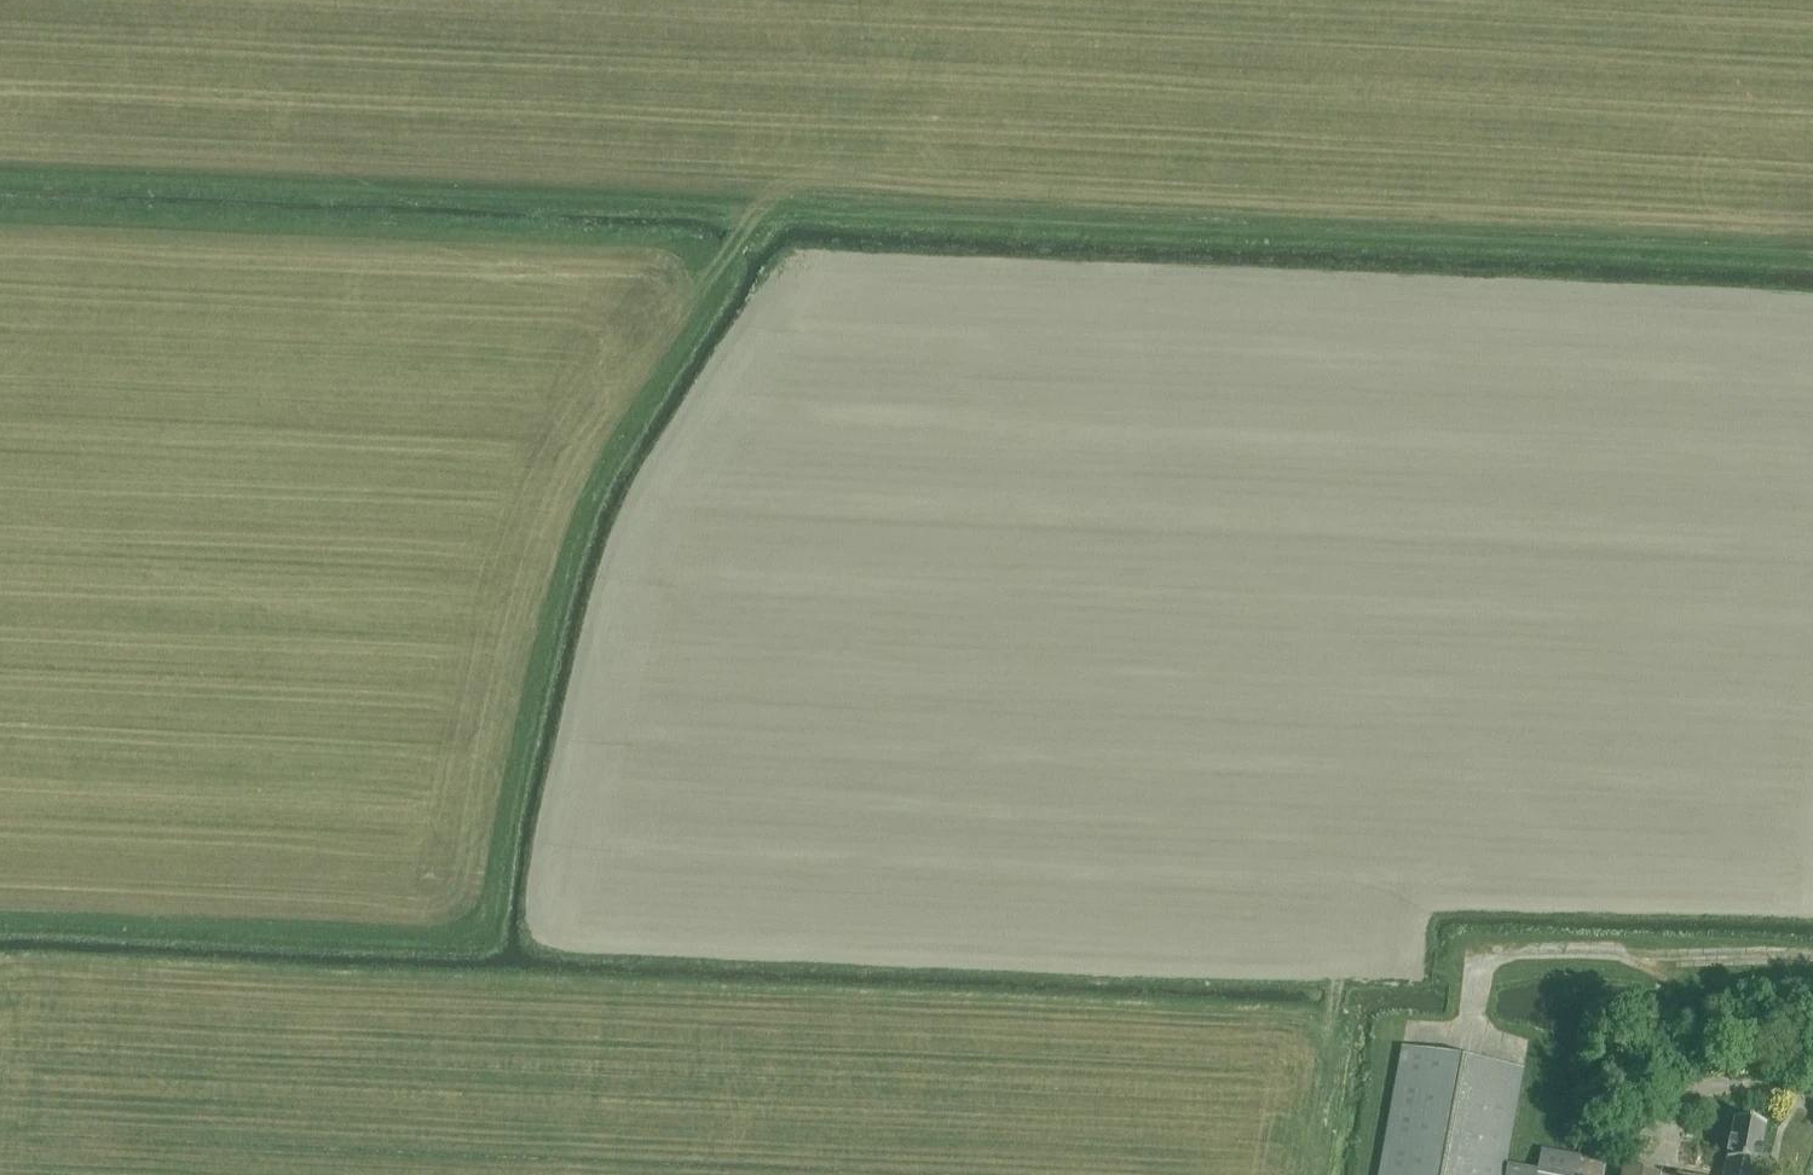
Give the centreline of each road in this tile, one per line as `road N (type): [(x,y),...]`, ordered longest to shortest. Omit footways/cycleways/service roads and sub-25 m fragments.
road 1 (track): [(1812,957),(1482,952),(1465,1039)]

